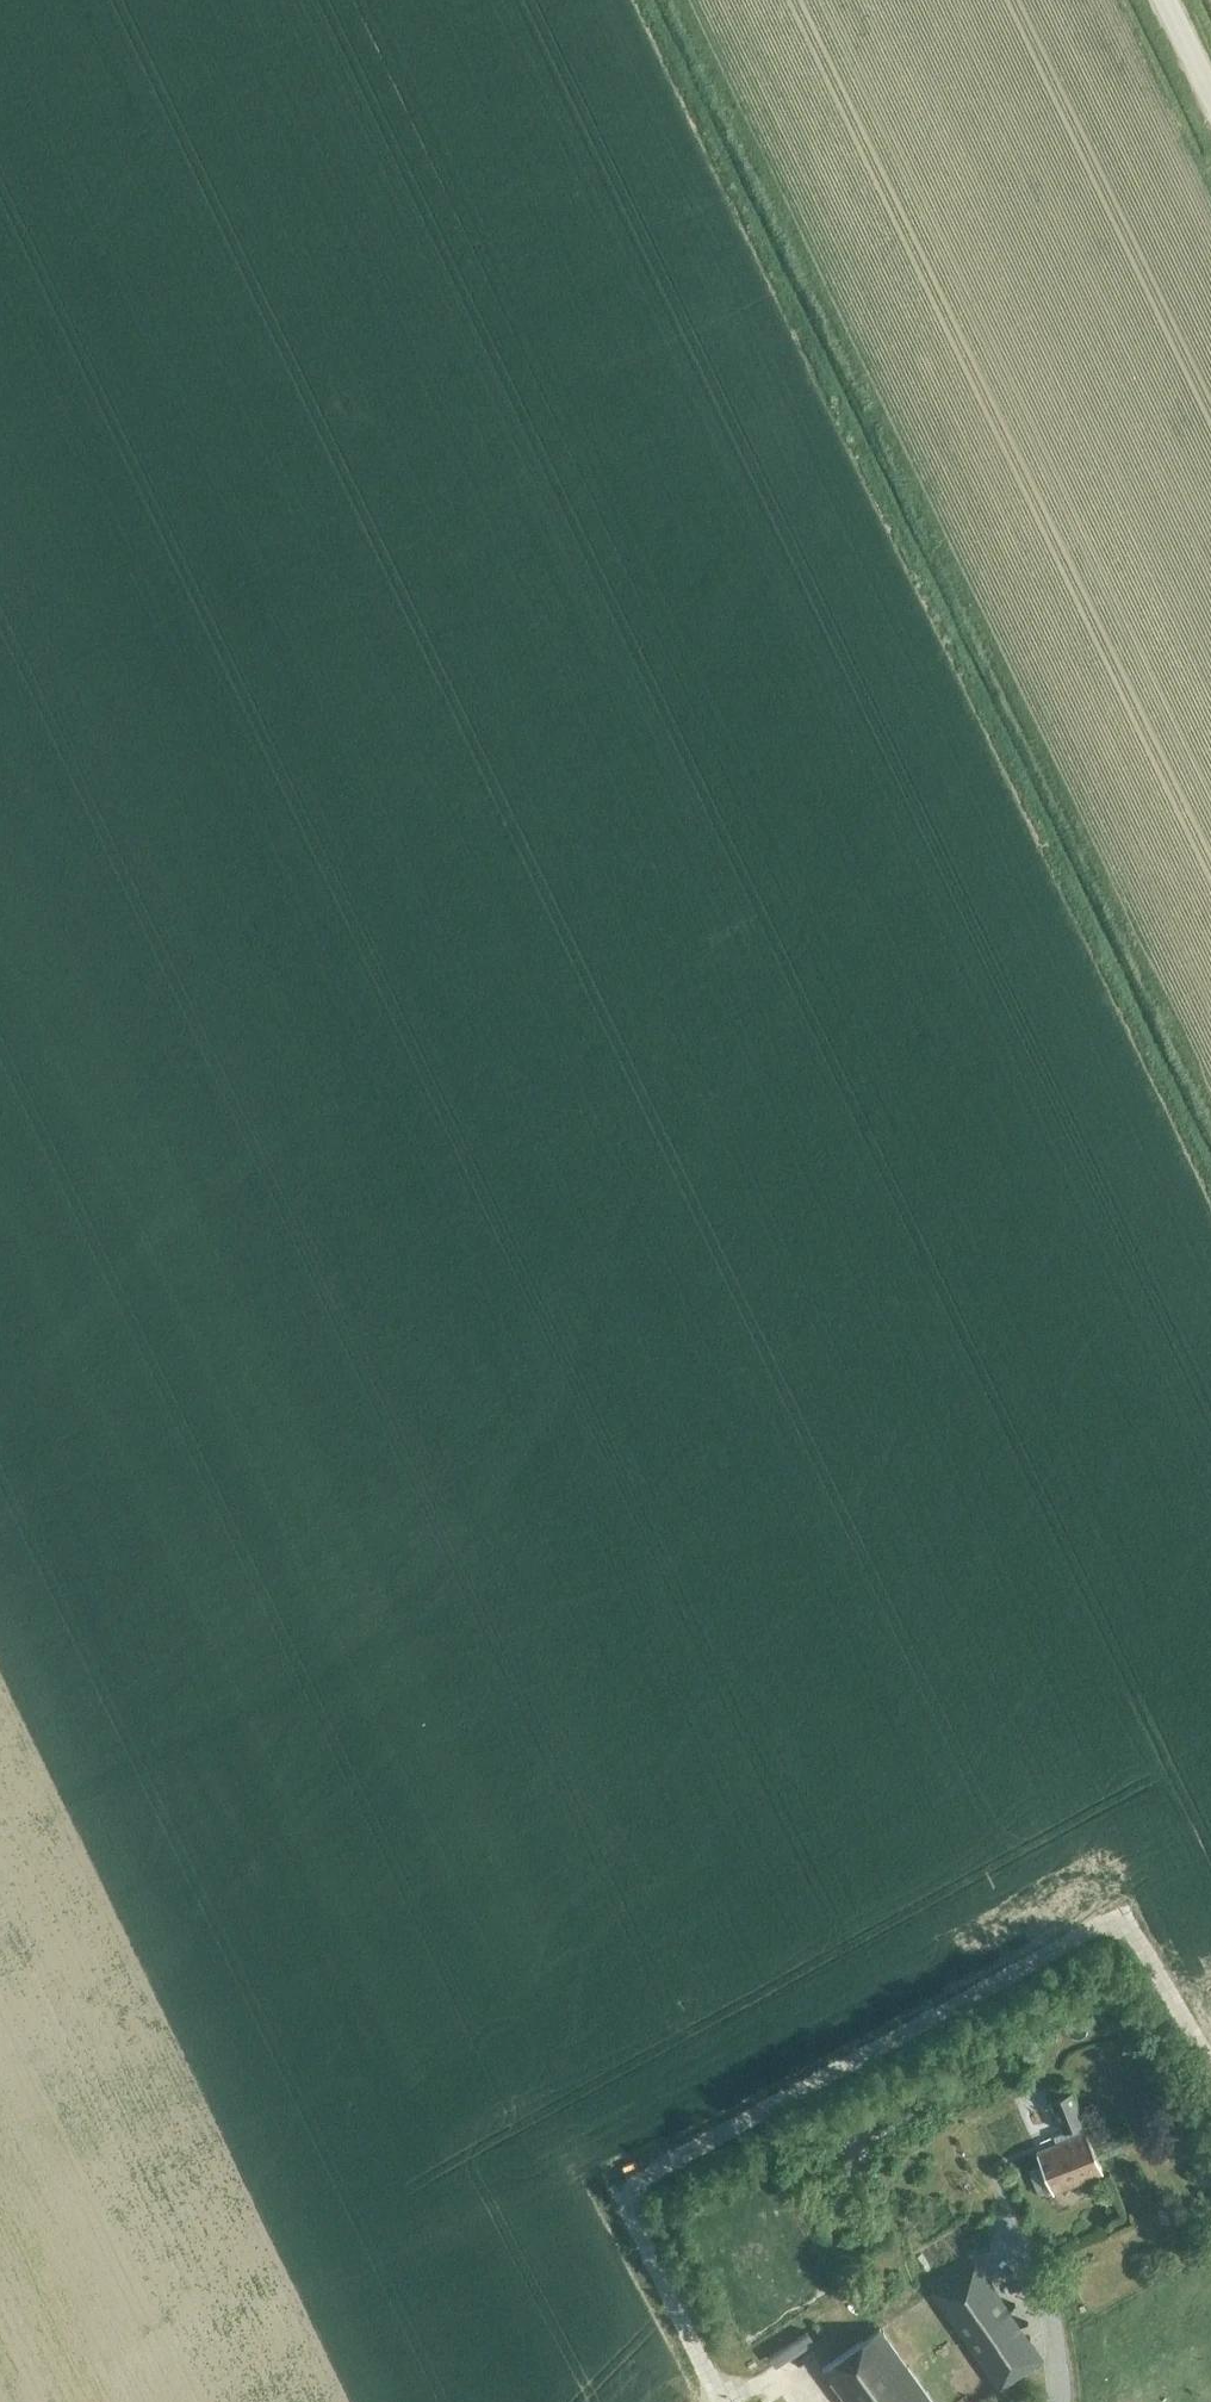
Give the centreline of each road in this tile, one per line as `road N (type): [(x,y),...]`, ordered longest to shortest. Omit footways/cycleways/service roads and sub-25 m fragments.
road 1 (track): [(1210,2065),(1122,1914),(620,2189),(720,2401)]

